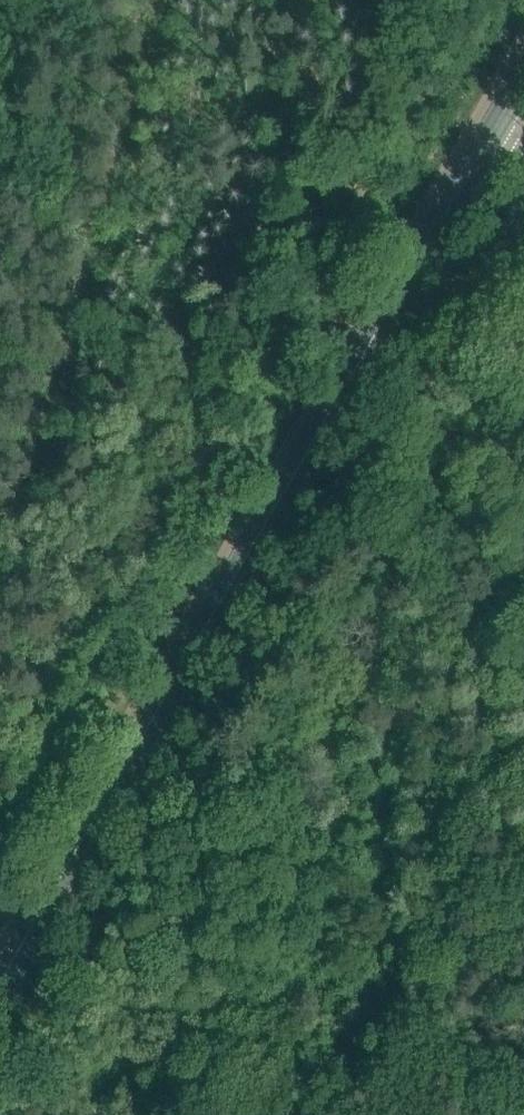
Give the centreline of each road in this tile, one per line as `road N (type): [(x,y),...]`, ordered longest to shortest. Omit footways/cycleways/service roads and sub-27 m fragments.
road 1 (tertiary): [(0,975),(523,77)]

